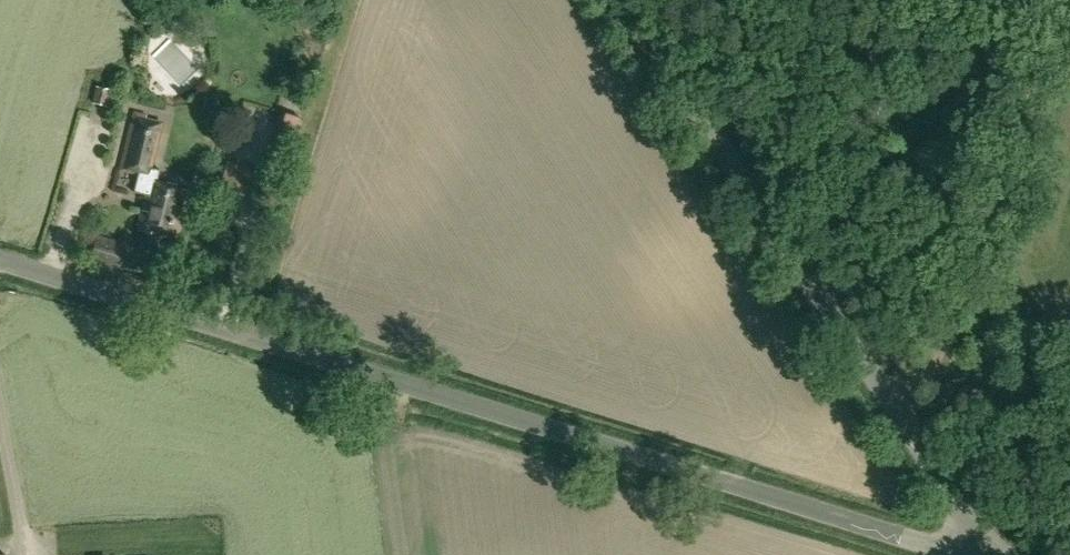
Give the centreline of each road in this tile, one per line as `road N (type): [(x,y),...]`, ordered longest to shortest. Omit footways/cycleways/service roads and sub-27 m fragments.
road 1 (unclassified): [(947,554),(0,267)]
road 2 (unclassified): [(997,554),(626,0)]

